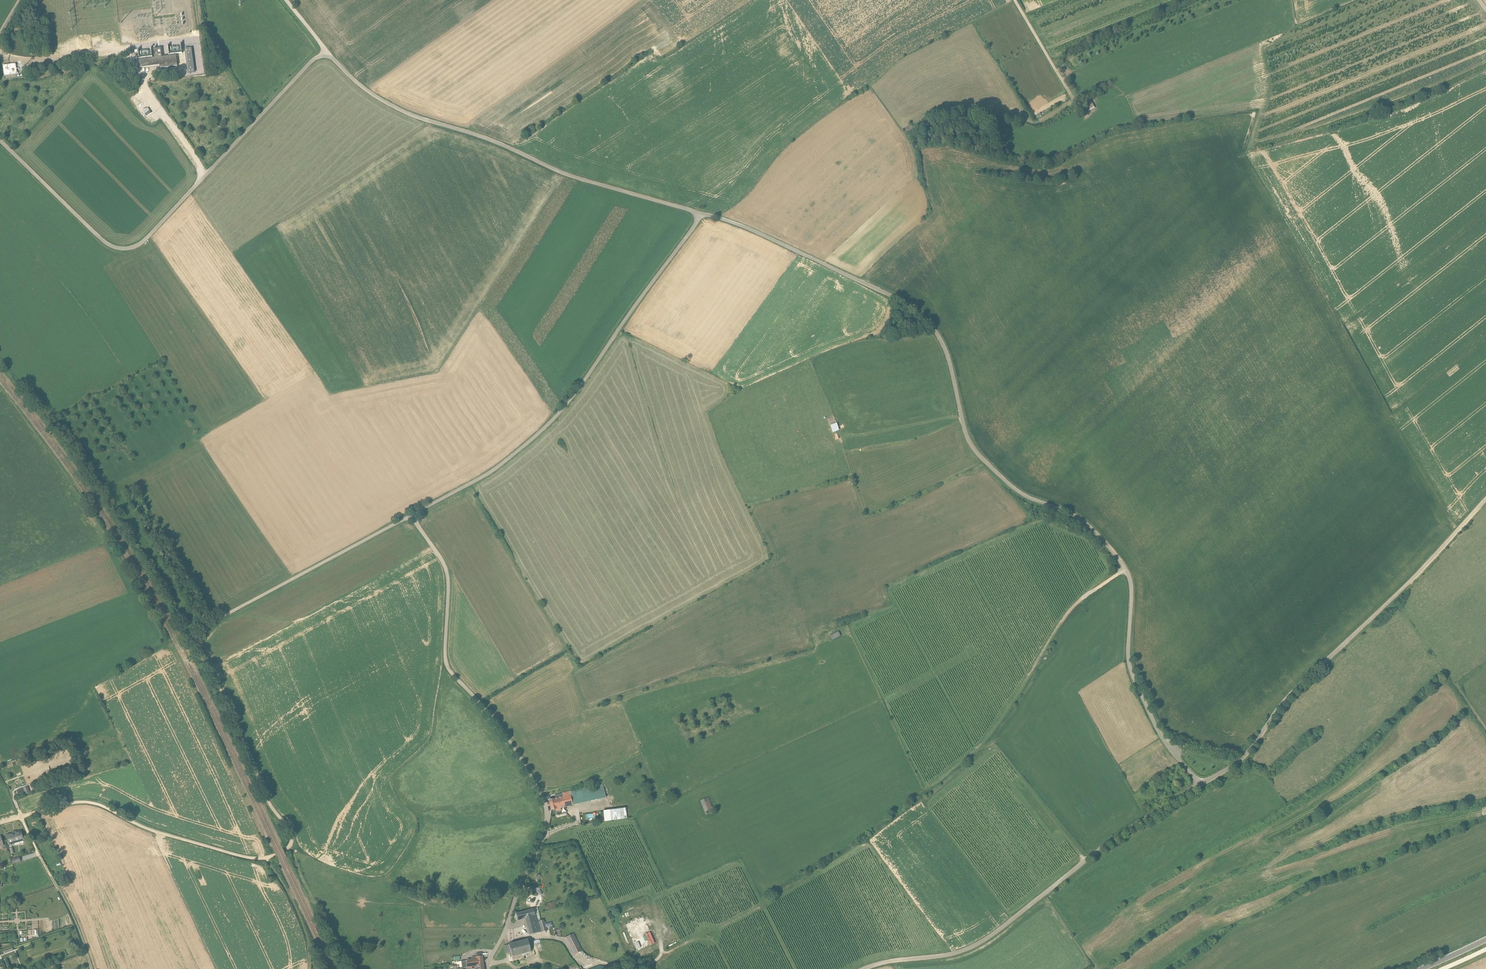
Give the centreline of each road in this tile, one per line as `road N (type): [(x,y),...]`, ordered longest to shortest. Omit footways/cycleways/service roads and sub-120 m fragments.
road 1 (unclassified): [(701,214),(570,175),(407,113),(361,86),(327,53),(131,248),(105,242),(0,140)]
road 2 (unclassified): [(1200,784),(1159,733),(1131,670),(1124,567),(1085,522),(1022,493),(978,453),(945,349),(928,322),(893,297),(701,214)]
road 3 (unclassified): [(200,639),(266,796),(290,831),(288,847),(244,857),(85,802),(0,823)]
road 4 (unclassified): [(487,968),(544,832),(546,807),(505,735),(448,668),(446,571),(412,515)]
road 5 (unclassified): [(412,515),(491,471),(547,425),(701,214)]
road 6 (unclassified): [(1200,784),(1243,757),(1290,694),(1485,499)]
road 7 (unclassified): [(864,968),(975,945),(1200,784)]
road 8 (unclassified): [(200,639),(216,620),(412,515)]
road 9 (track): [(91,968),(21,817)]
road 10 (track): [(1085,117),(1015,0)]
road 11 (track): [(266,857),(301,923),(310,968)]

